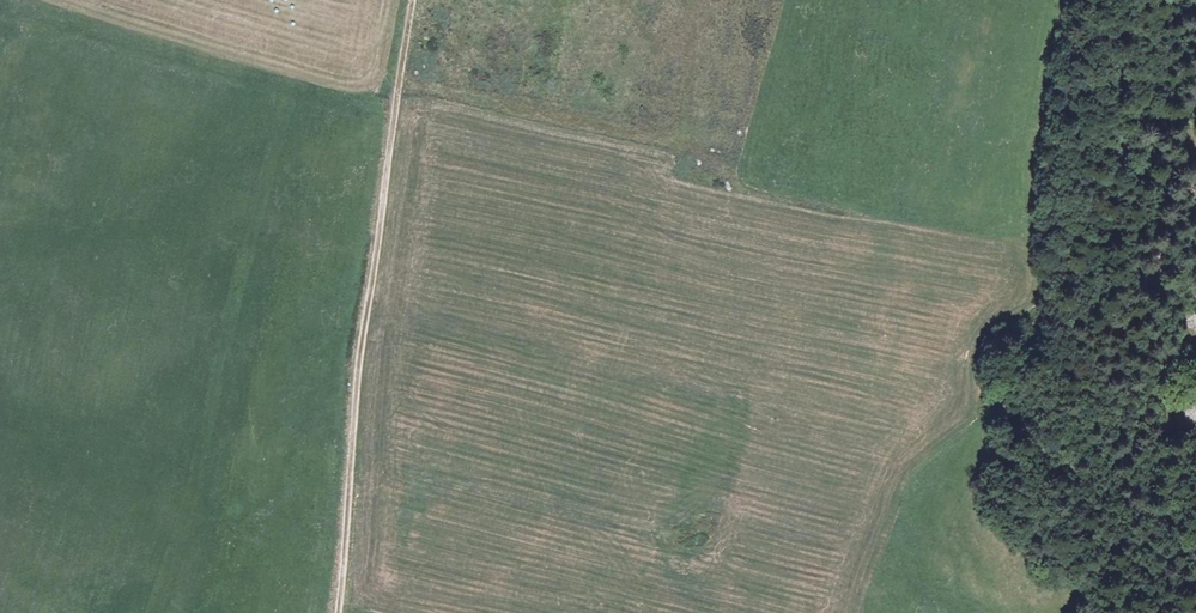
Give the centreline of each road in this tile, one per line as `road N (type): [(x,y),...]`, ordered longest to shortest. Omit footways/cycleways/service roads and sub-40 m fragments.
road 1 (track): [(412,0),(360,353),(339,612)]

